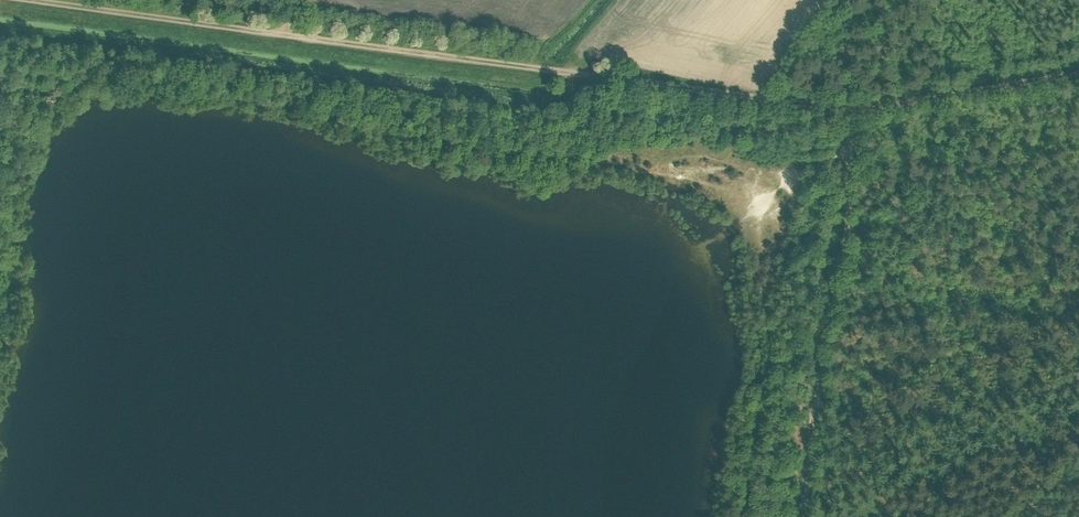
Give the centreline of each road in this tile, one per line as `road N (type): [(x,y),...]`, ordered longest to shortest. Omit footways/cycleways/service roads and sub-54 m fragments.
road 1 (unclassified): [(1078,69),(854,107),(80,0)]
road 2 (track): [(854,107),(801,516)]

